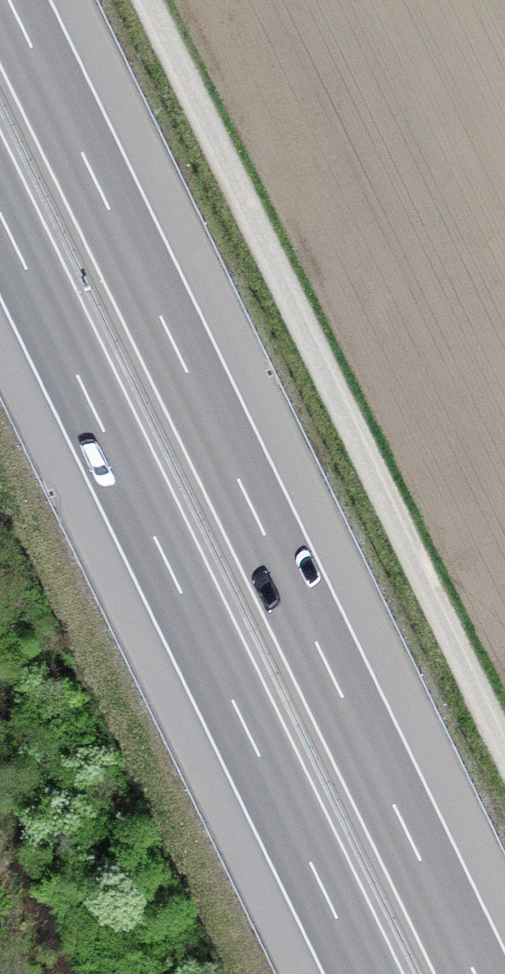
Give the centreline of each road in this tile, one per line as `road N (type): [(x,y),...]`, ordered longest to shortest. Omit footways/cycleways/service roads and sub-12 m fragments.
road 1 (motorway): [(475,973),(10,0)]
road 2 (motorway): [(0,213),(364,973)]
road 3 (track): [(504,749),(147,0)]

